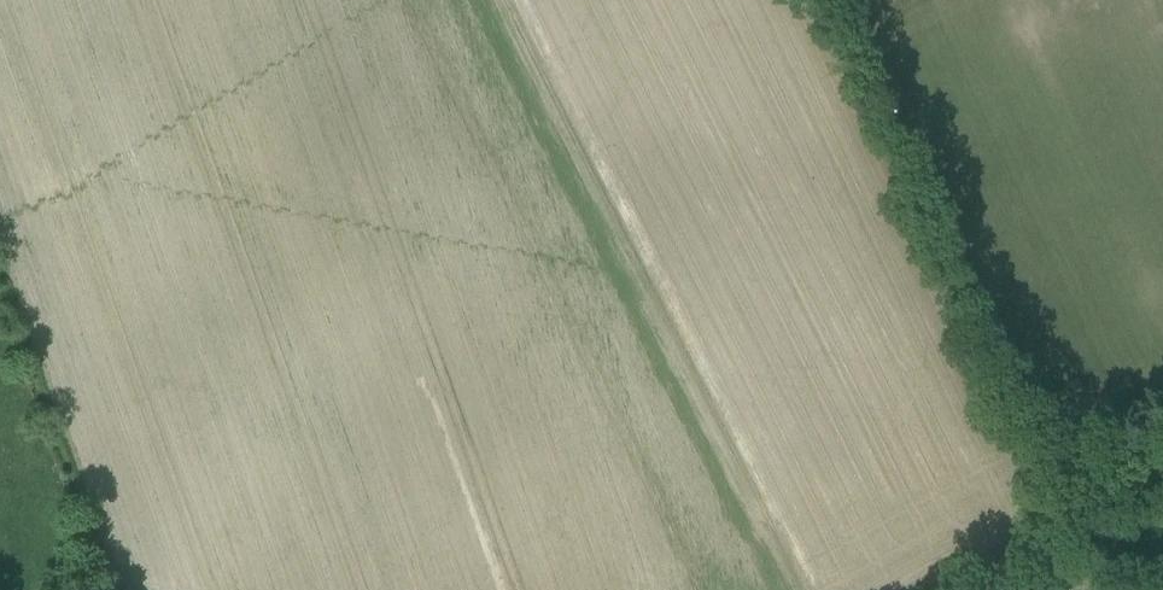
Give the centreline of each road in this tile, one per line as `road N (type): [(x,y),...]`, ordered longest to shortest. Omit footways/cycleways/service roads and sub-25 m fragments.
road 1 (track): [(1162,444),(922,589)]

